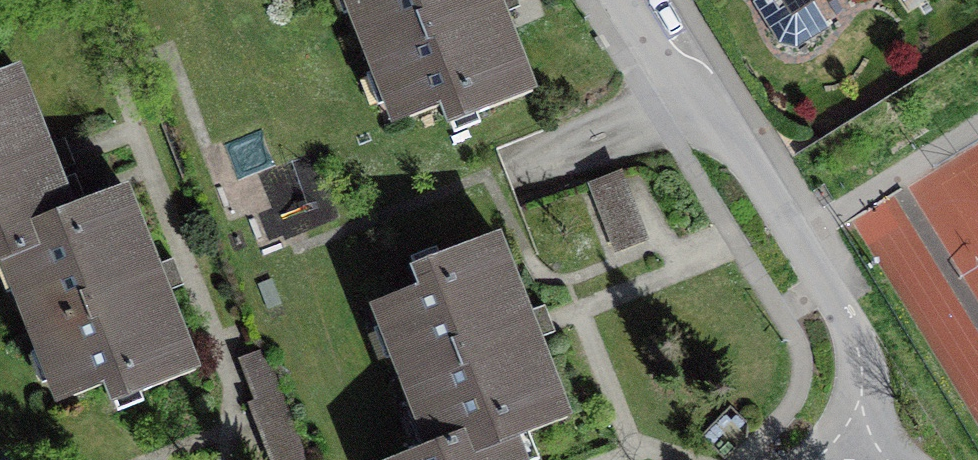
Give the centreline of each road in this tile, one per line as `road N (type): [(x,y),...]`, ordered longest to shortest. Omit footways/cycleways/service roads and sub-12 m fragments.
road 1 (residential): [(633,0),(798,240),(857,352),(873,430)]

